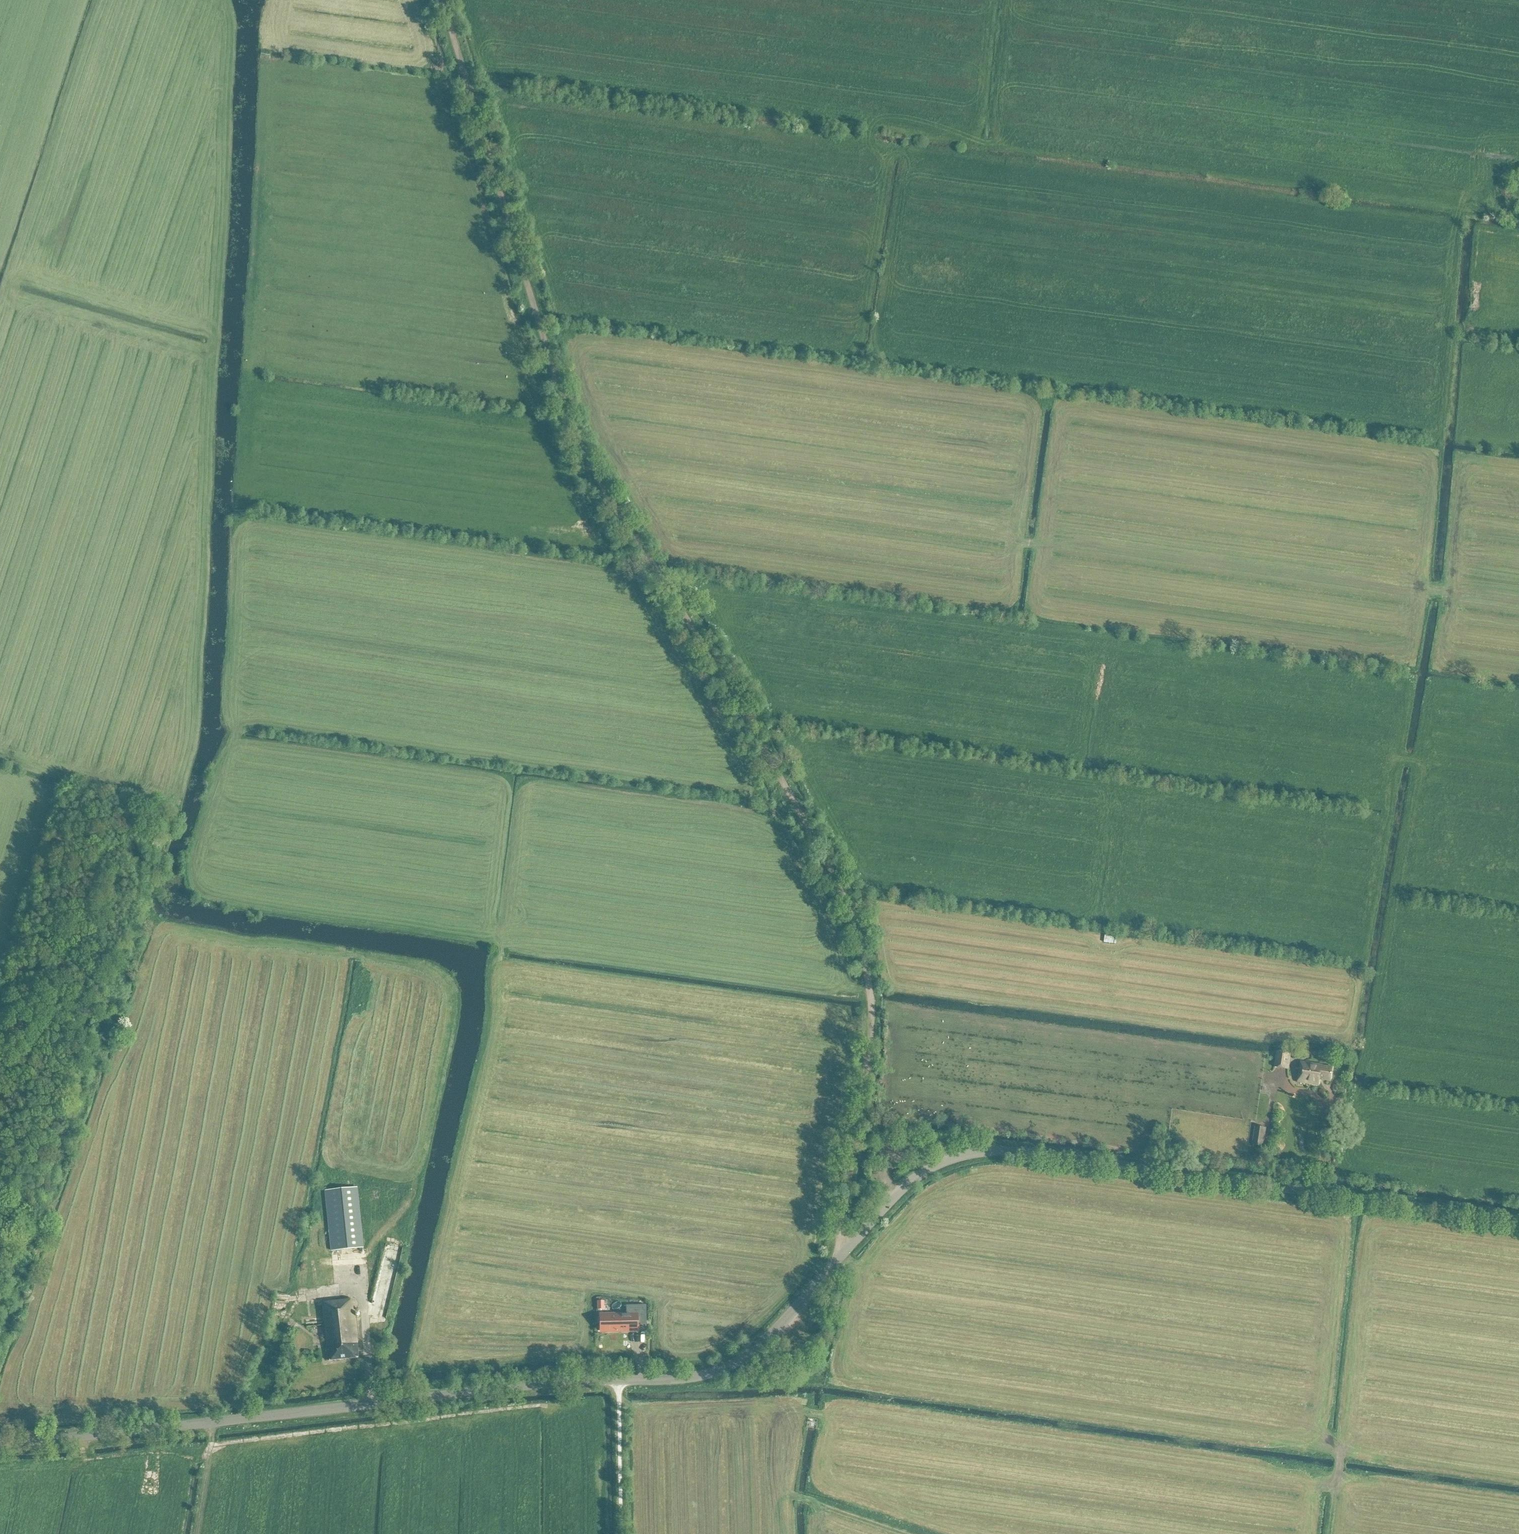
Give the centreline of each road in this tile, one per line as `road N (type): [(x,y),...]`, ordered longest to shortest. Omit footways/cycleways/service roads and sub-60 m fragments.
road 1 (tertiary): [(0,1447),(540,1386),(717,1374),(766,1340),(906,1188),(968,1154),(1002,1149),(1518,1221)]
road 2 (track): [(839,1260),(871,1037),(853,907),(579,443),(440,0)]

